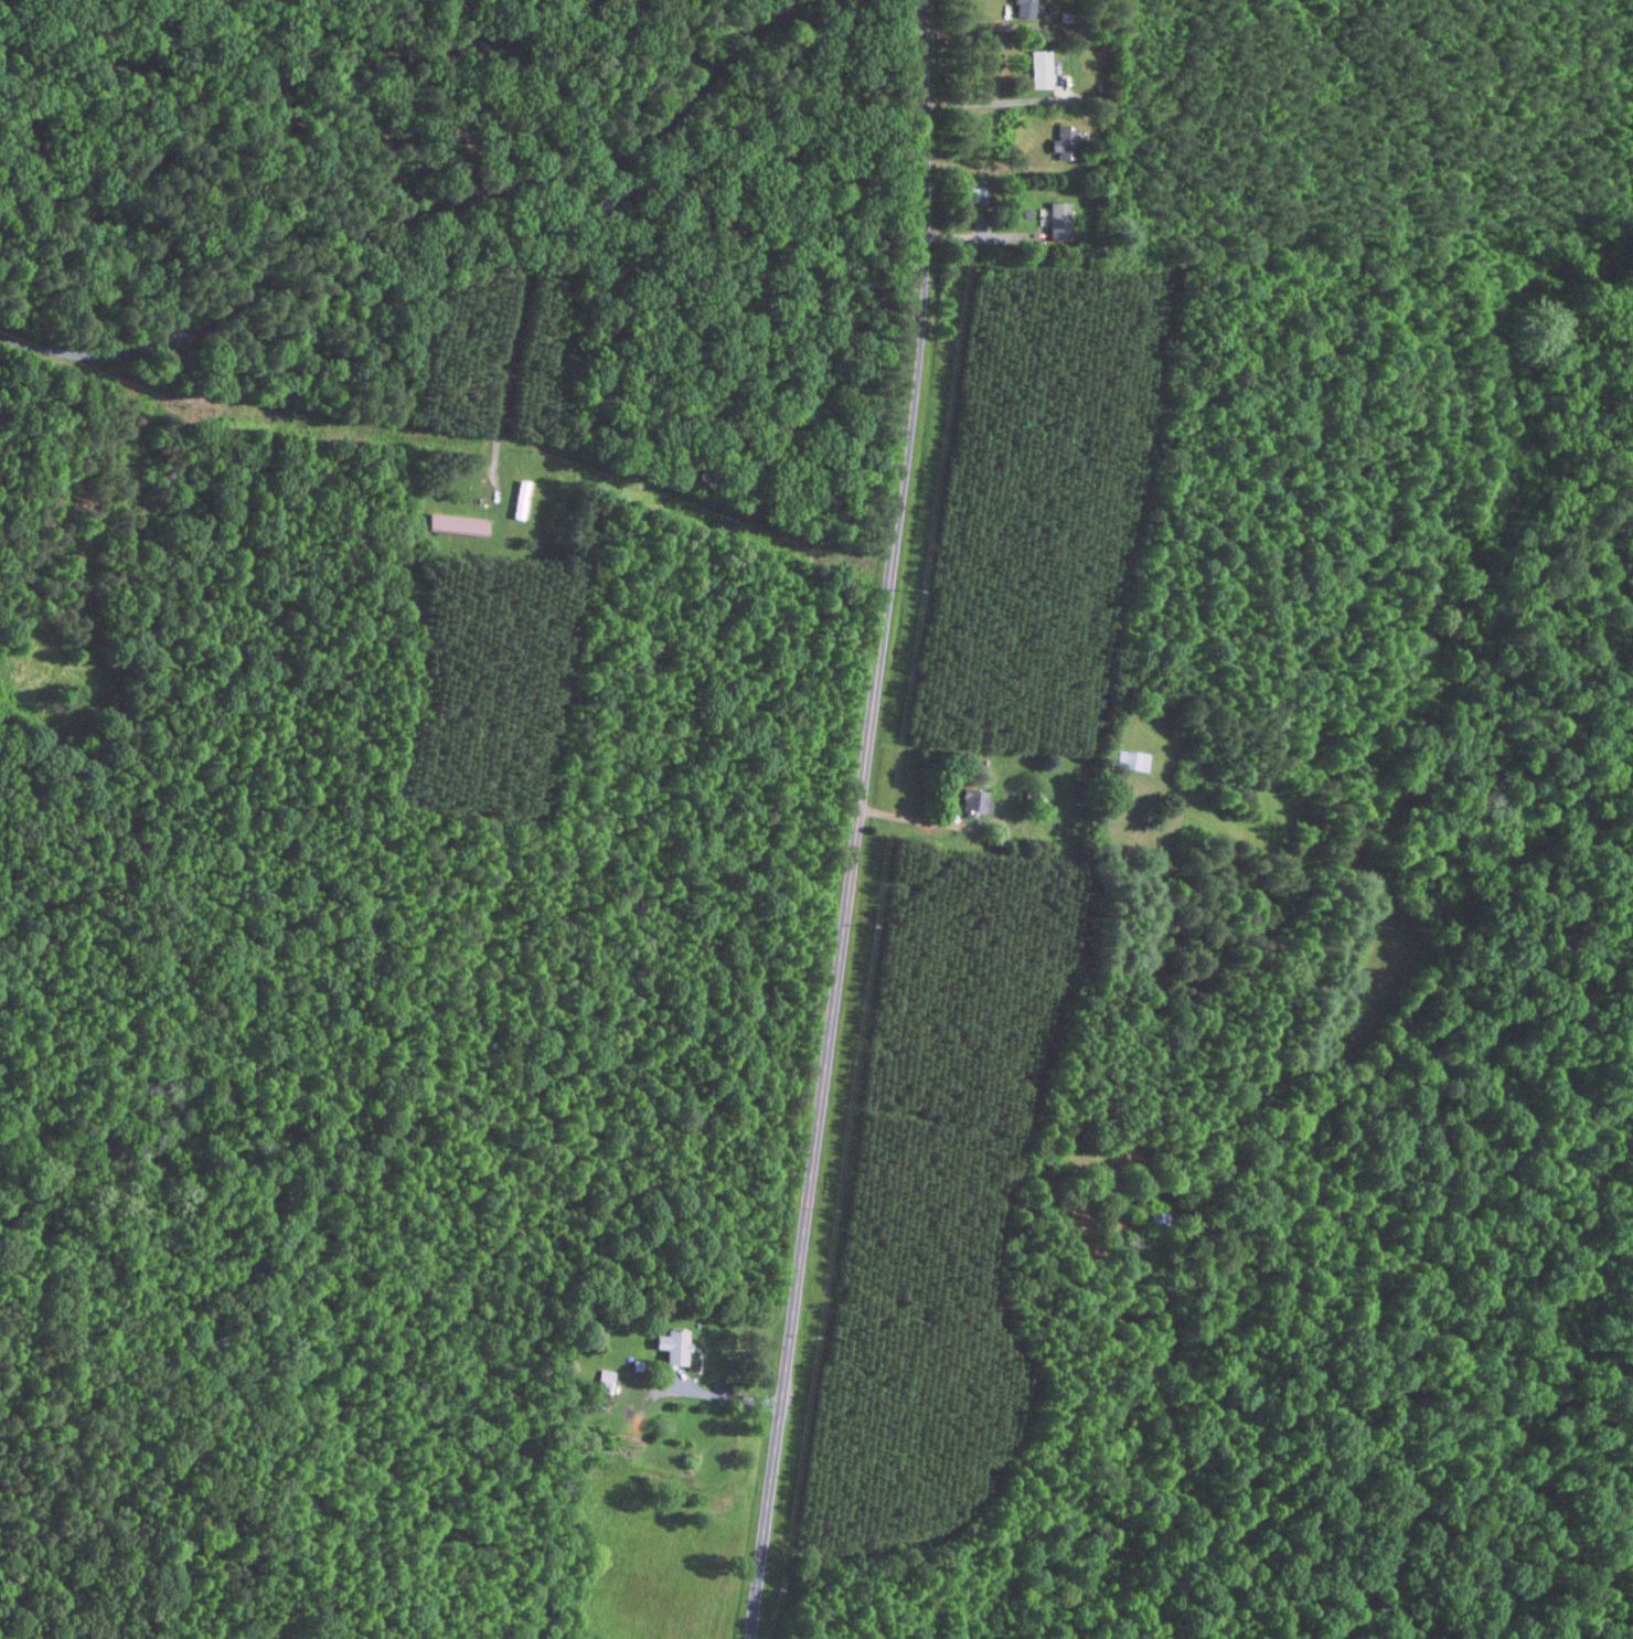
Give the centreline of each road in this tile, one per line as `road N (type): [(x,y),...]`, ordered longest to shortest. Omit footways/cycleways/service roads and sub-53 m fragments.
road 1 (residential): [(751,1638),(928,290),(931,0)]

